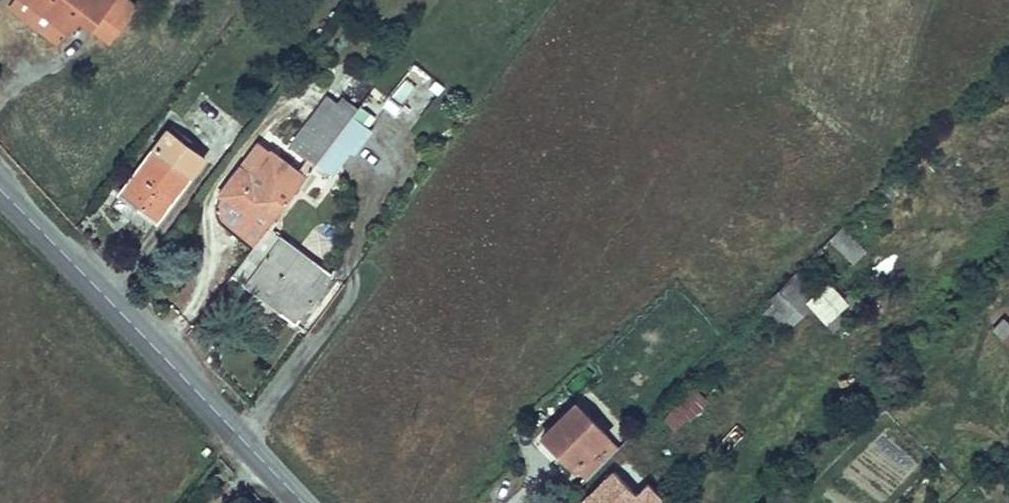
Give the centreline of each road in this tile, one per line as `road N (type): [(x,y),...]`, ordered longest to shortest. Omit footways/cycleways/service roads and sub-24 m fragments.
road 1 (tertiary): [(0,189),(309,502)]

